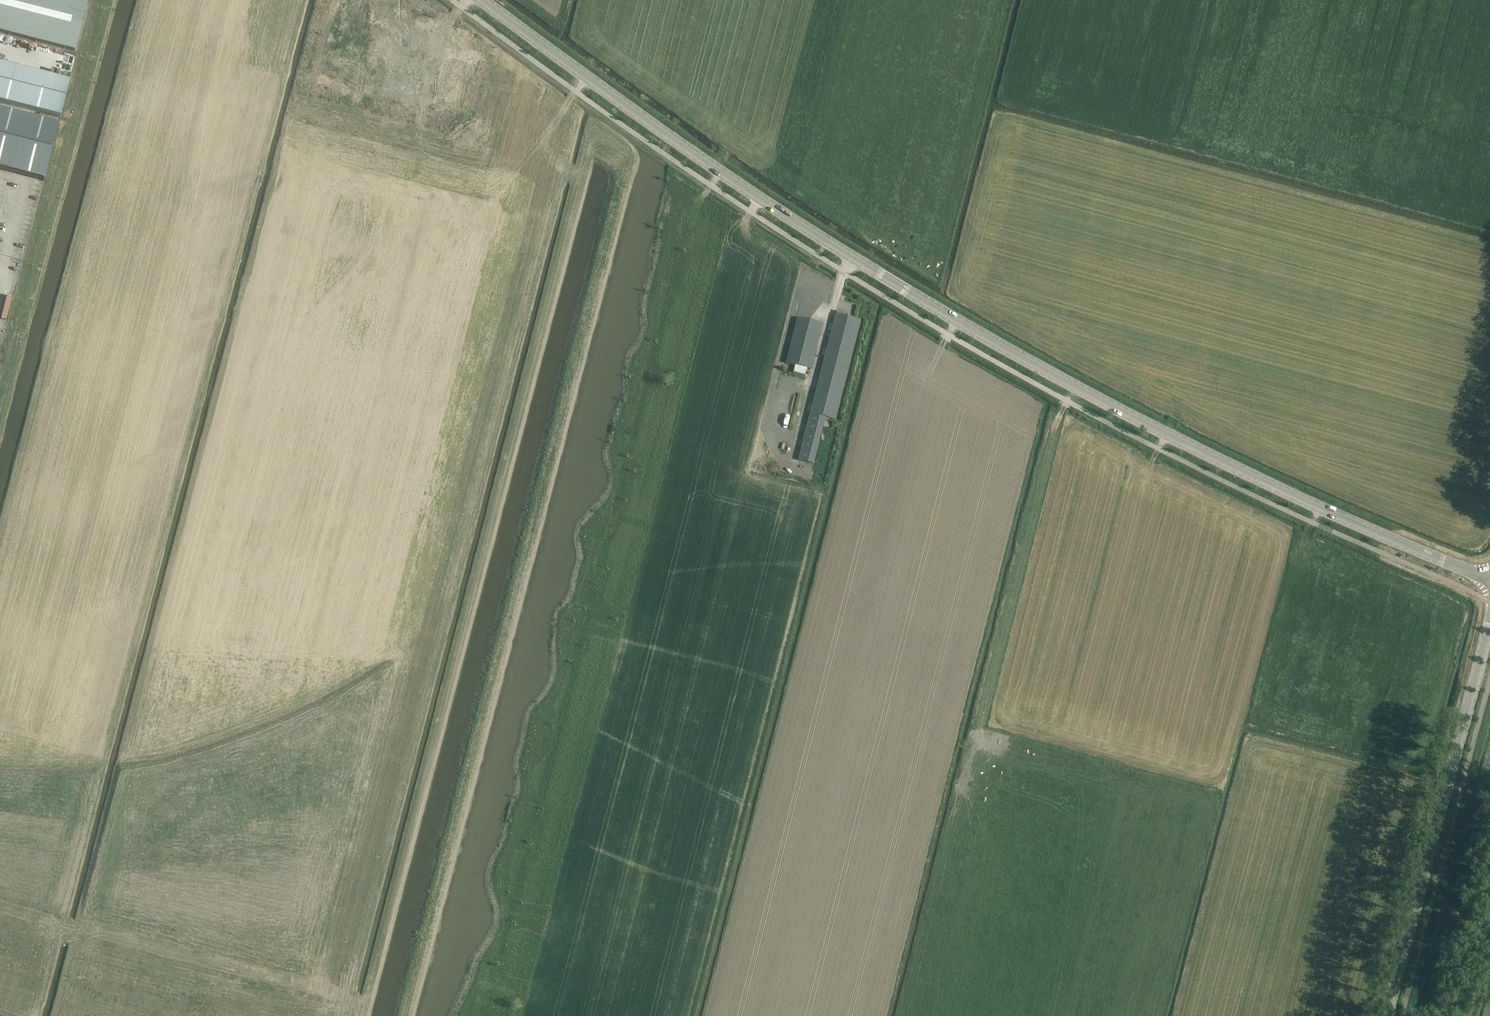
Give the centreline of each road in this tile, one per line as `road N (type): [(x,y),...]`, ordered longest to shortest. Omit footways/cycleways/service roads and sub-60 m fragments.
road 1 (tertiary): [(1489,578),(1261,479),(861,262),(482,0)]
road 2 (tertiary): [(1392,1015),(1489,627)]

